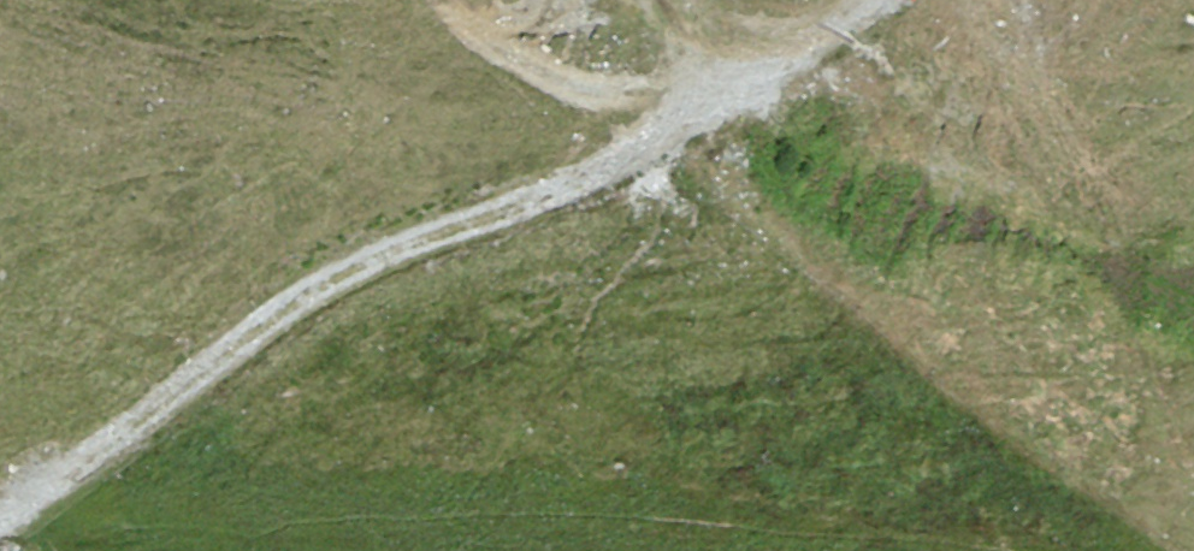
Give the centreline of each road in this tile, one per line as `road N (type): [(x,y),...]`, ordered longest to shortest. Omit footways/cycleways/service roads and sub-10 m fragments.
road 1 (track): [(38,503),(131,522),(749,525),(936,550)]
road 2 (track): [(767,77),(653,155),(495,229),(329,286),(223,356),(128,442),(0,530)]
road 3 (track): [(884,0),(767,77)]

